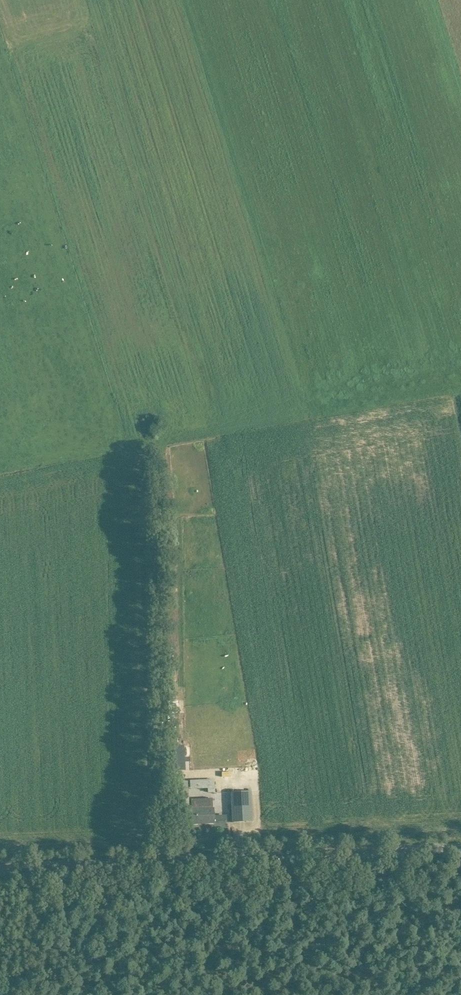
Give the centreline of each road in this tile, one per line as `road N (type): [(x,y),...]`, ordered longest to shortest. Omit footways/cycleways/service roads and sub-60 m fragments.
road 1 (tertiary): [(0,870),(460,848)]

